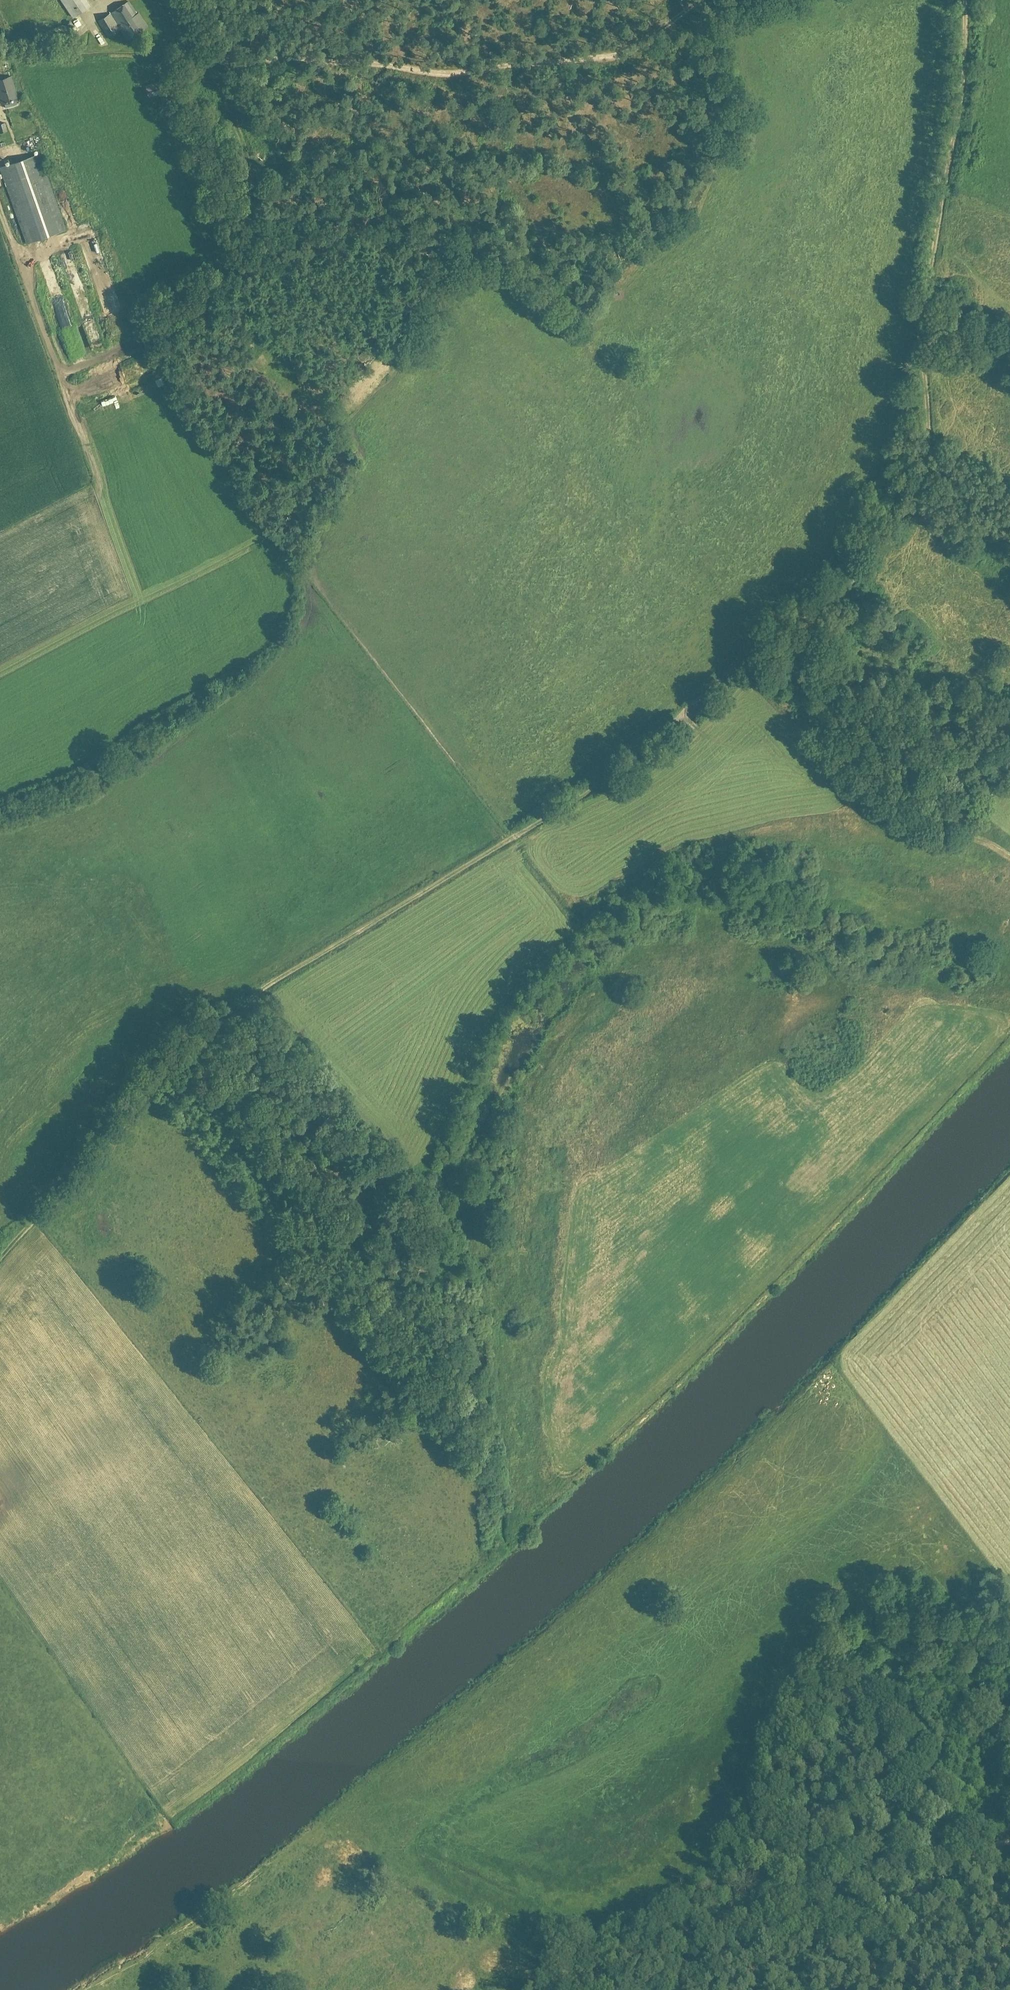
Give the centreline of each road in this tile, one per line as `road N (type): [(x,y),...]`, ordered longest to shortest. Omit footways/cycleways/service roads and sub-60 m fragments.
road 1 (track): [(0,1255),(191,1029),(547,818),(878,547),(921,479),(926,286),(965,69),(964,0)]
road 2 (track): [(700,0),(623,53),(449,74),(353,63),(221,62),(197,53),(178,21)]

